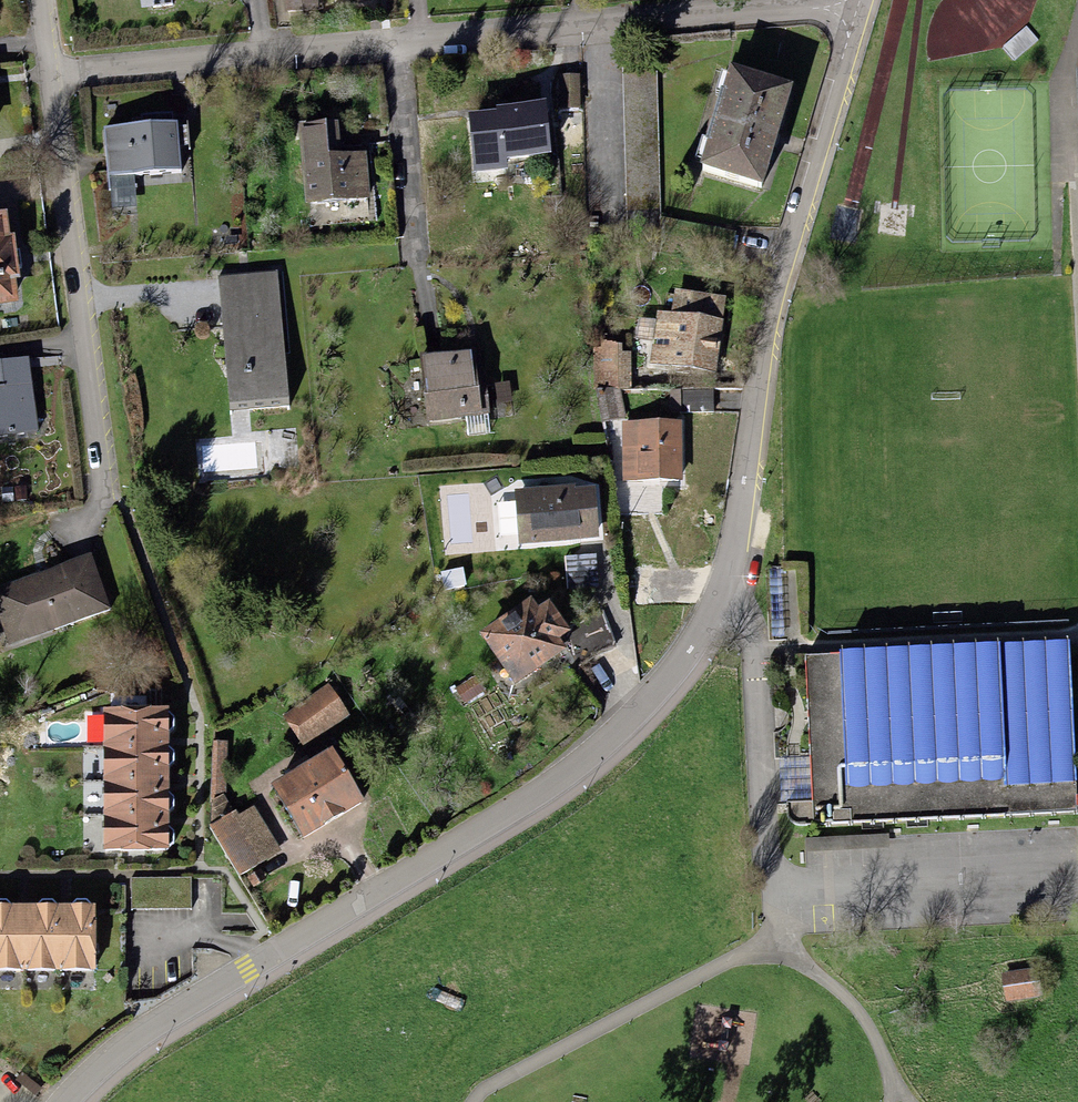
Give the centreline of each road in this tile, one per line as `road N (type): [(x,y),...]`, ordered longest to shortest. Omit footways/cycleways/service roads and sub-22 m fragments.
road 1 (residential): [(857,12),(763,357),(735,564),(687,658),(592,756),(125,1042),(65,1101)]
road 2 (residential): [(51,72),(597,24),(827,7),(857,12)]
road 3 (residential): [(51,72),(104,495)]

